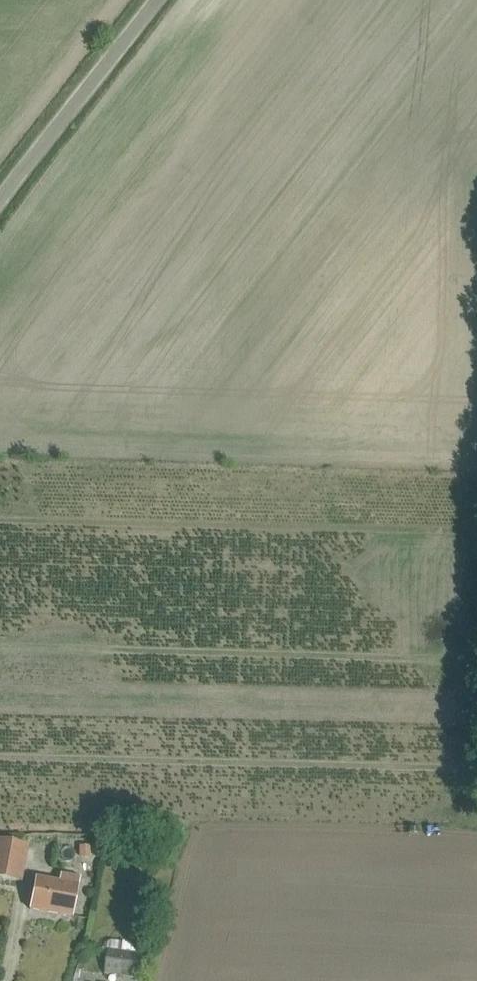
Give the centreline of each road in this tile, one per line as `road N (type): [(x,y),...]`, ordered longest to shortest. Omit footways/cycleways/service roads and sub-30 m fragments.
road 1 (unclassified): [(0,204),(160,0)]

